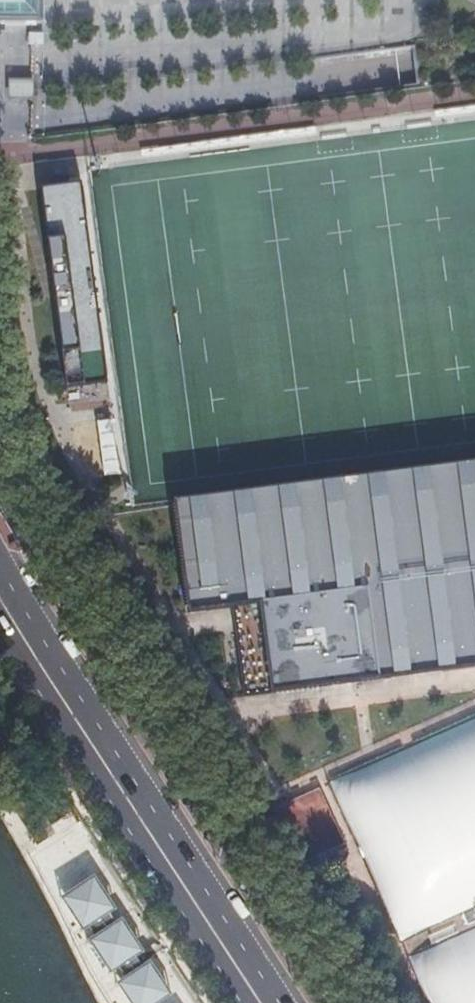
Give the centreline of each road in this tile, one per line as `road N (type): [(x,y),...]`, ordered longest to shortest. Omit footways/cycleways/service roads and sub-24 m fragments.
road 1 (primary): [(278,1002),(0,570)]
road 2 (primary): [(0,637),(240,1002)]

